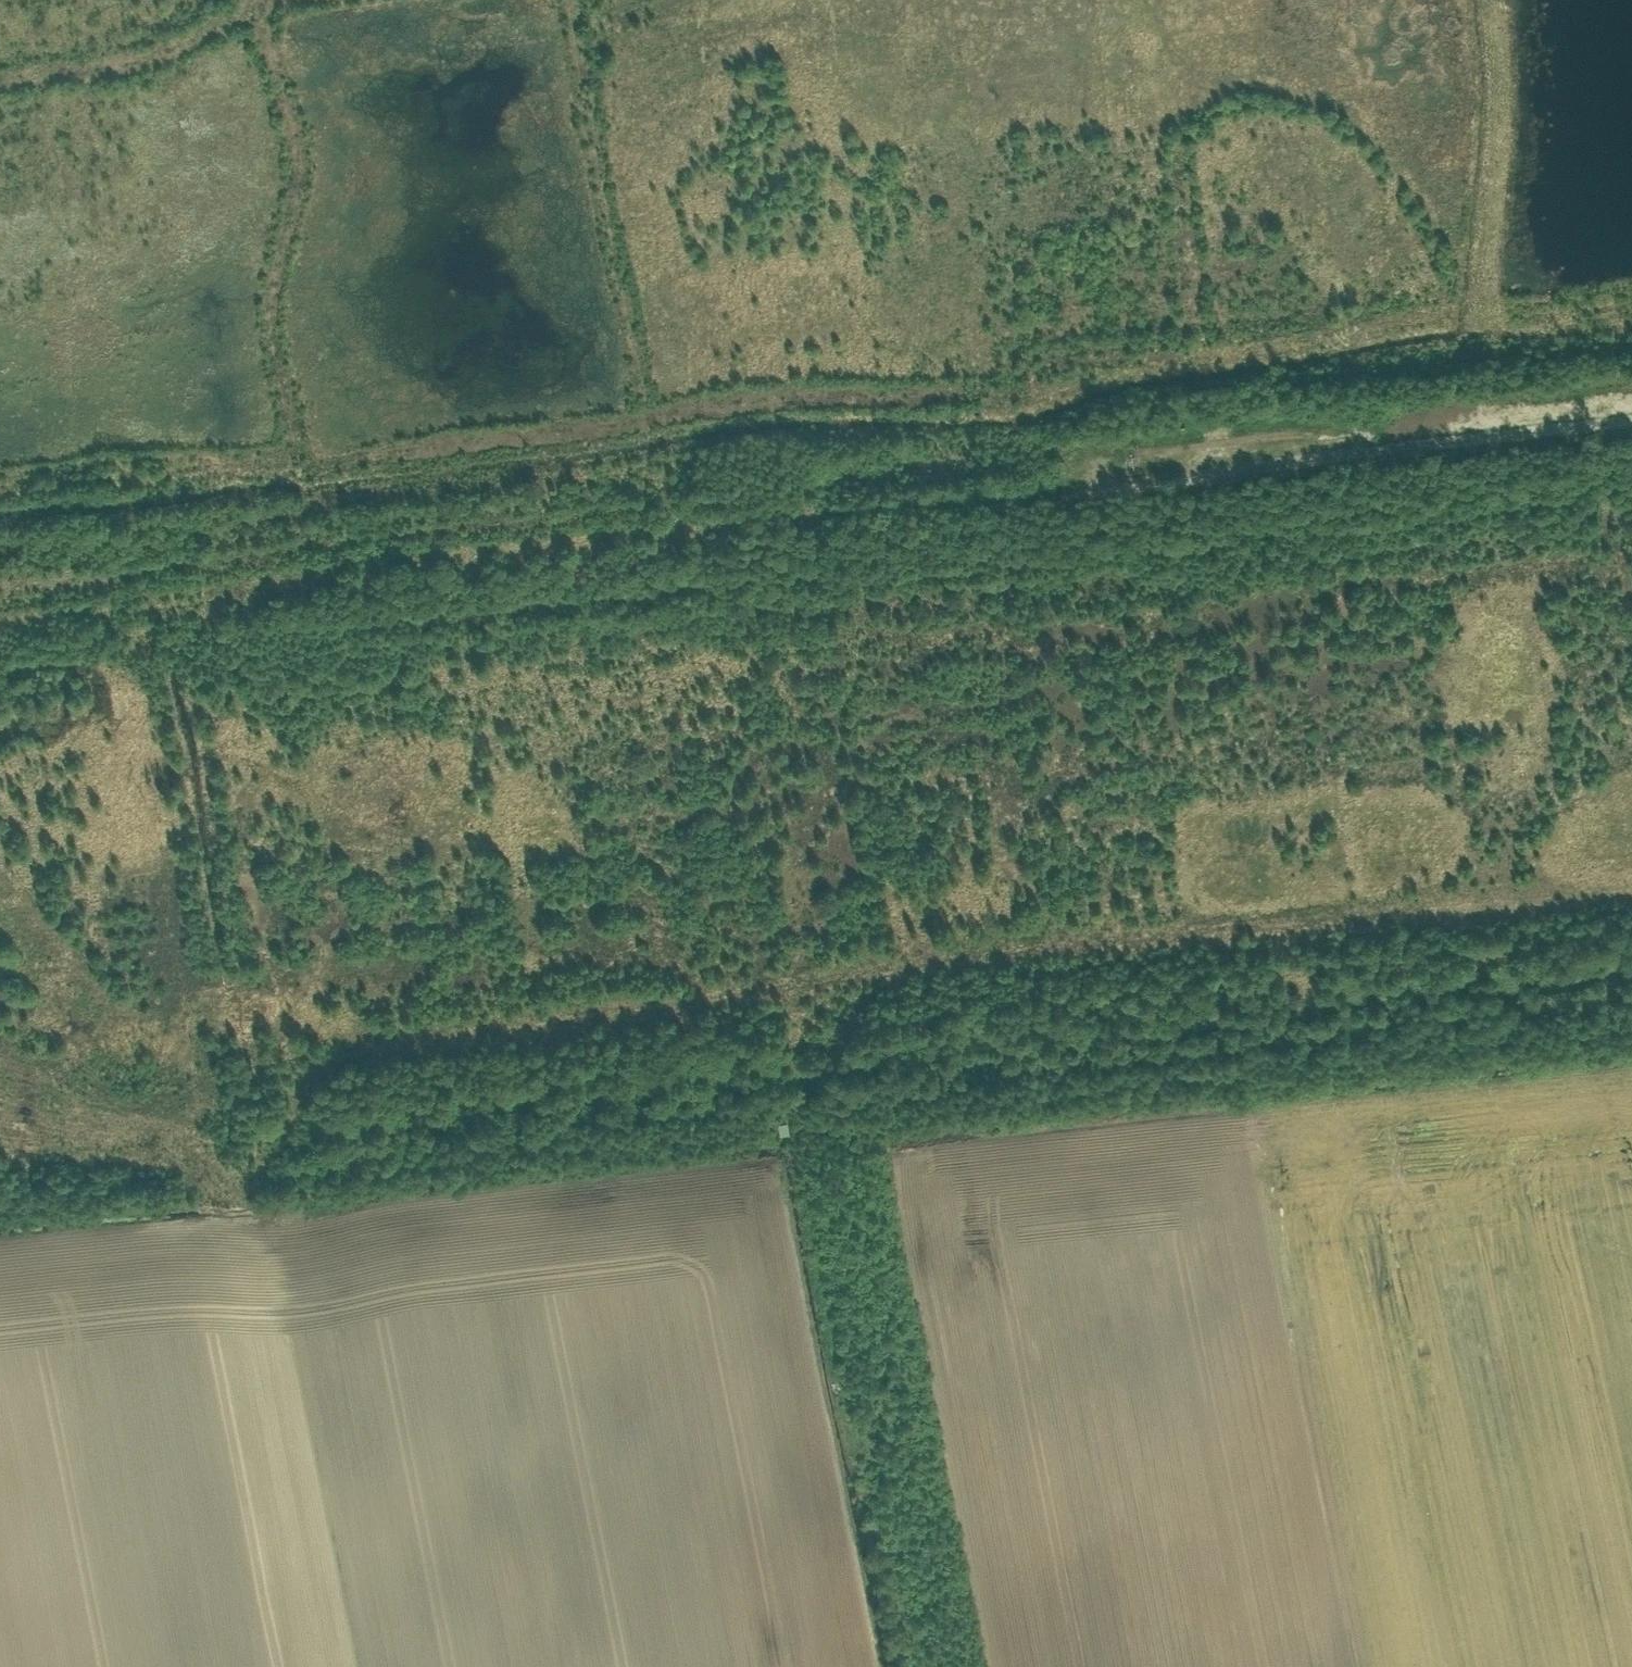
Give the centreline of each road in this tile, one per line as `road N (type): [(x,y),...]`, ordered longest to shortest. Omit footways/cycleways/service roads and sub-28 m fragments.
road 1 (track): [(1631,418),(1077,488)]

